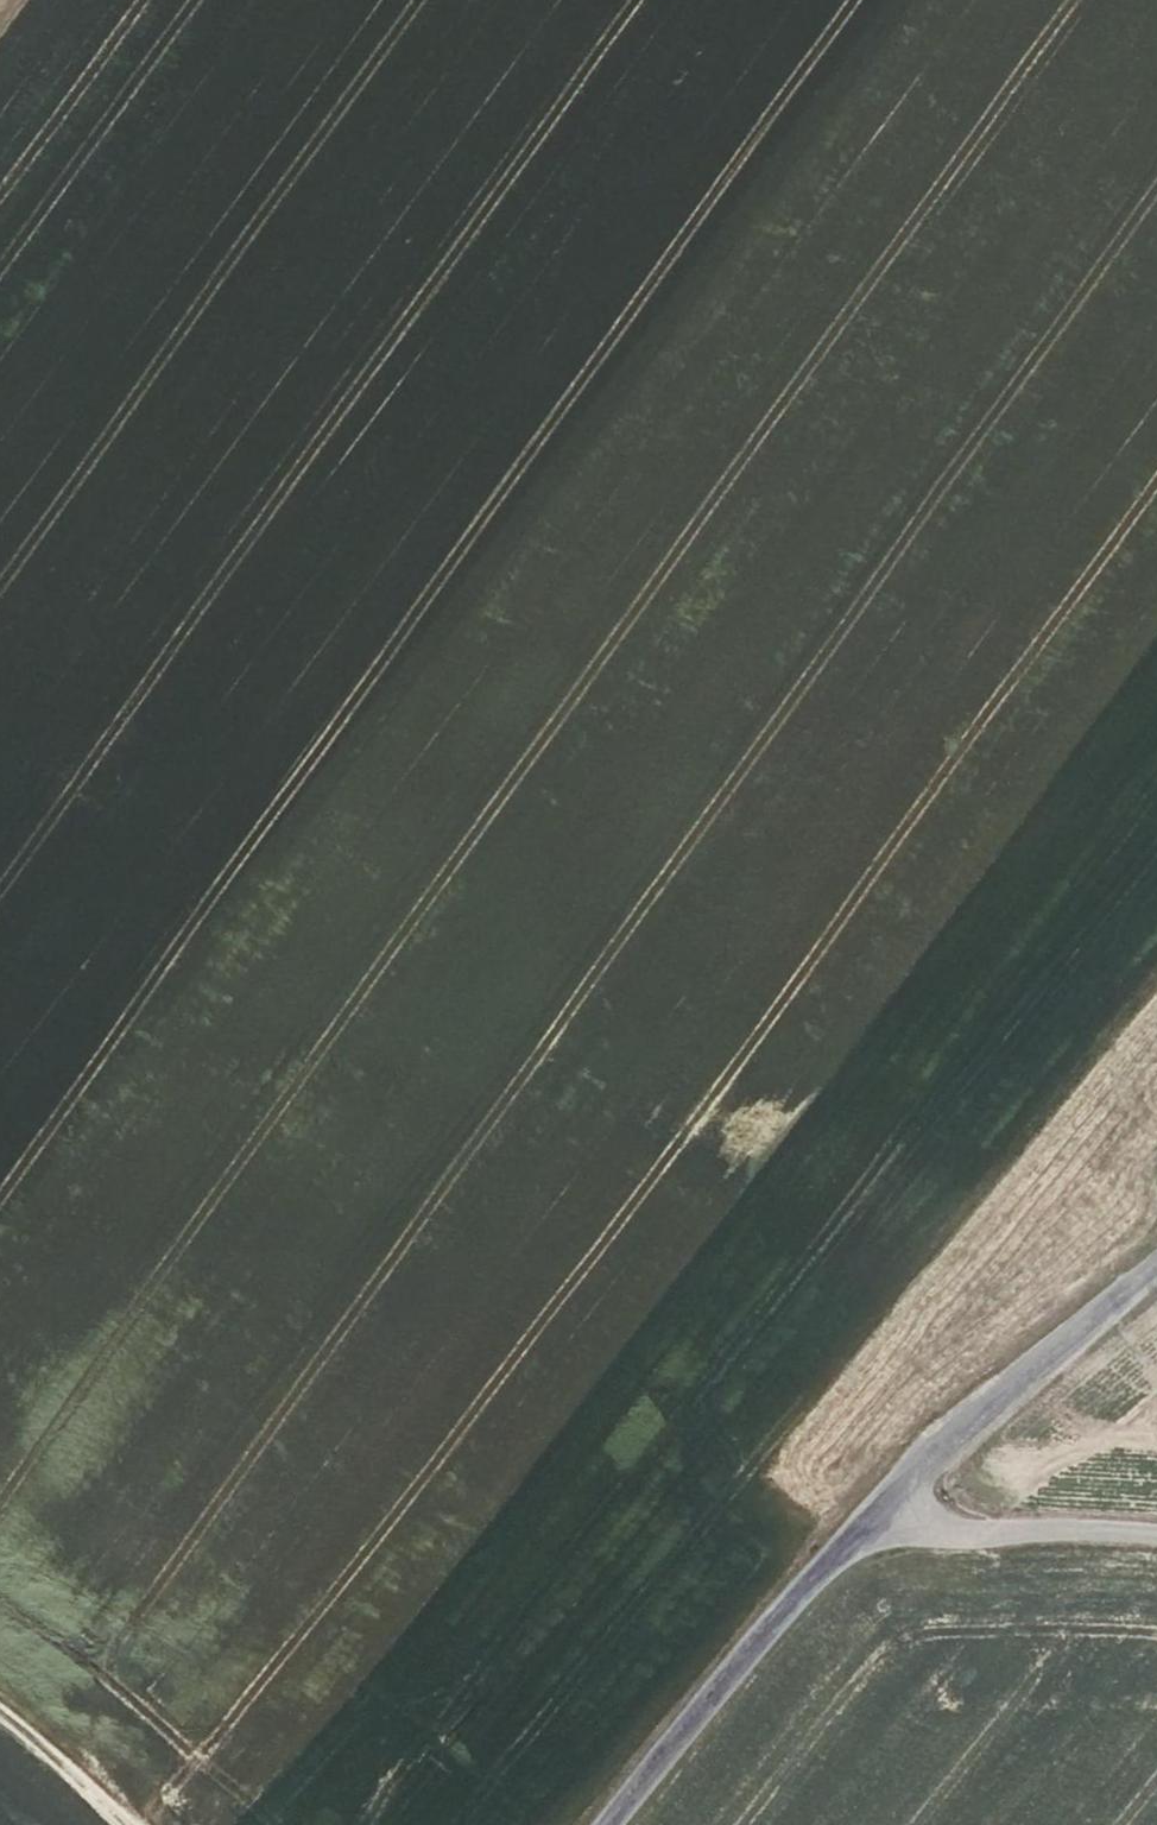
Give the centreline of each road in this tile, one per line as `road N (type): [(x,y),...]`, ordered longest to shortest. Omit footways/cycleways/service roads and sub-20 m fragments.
road 1 (tertiary): [(1156,1227),(848,1526)]
road 2 (tertiary): [(848,1526),(601,1824)]
road 3 (unclassified): [(848,1526),(1156,1527)]

